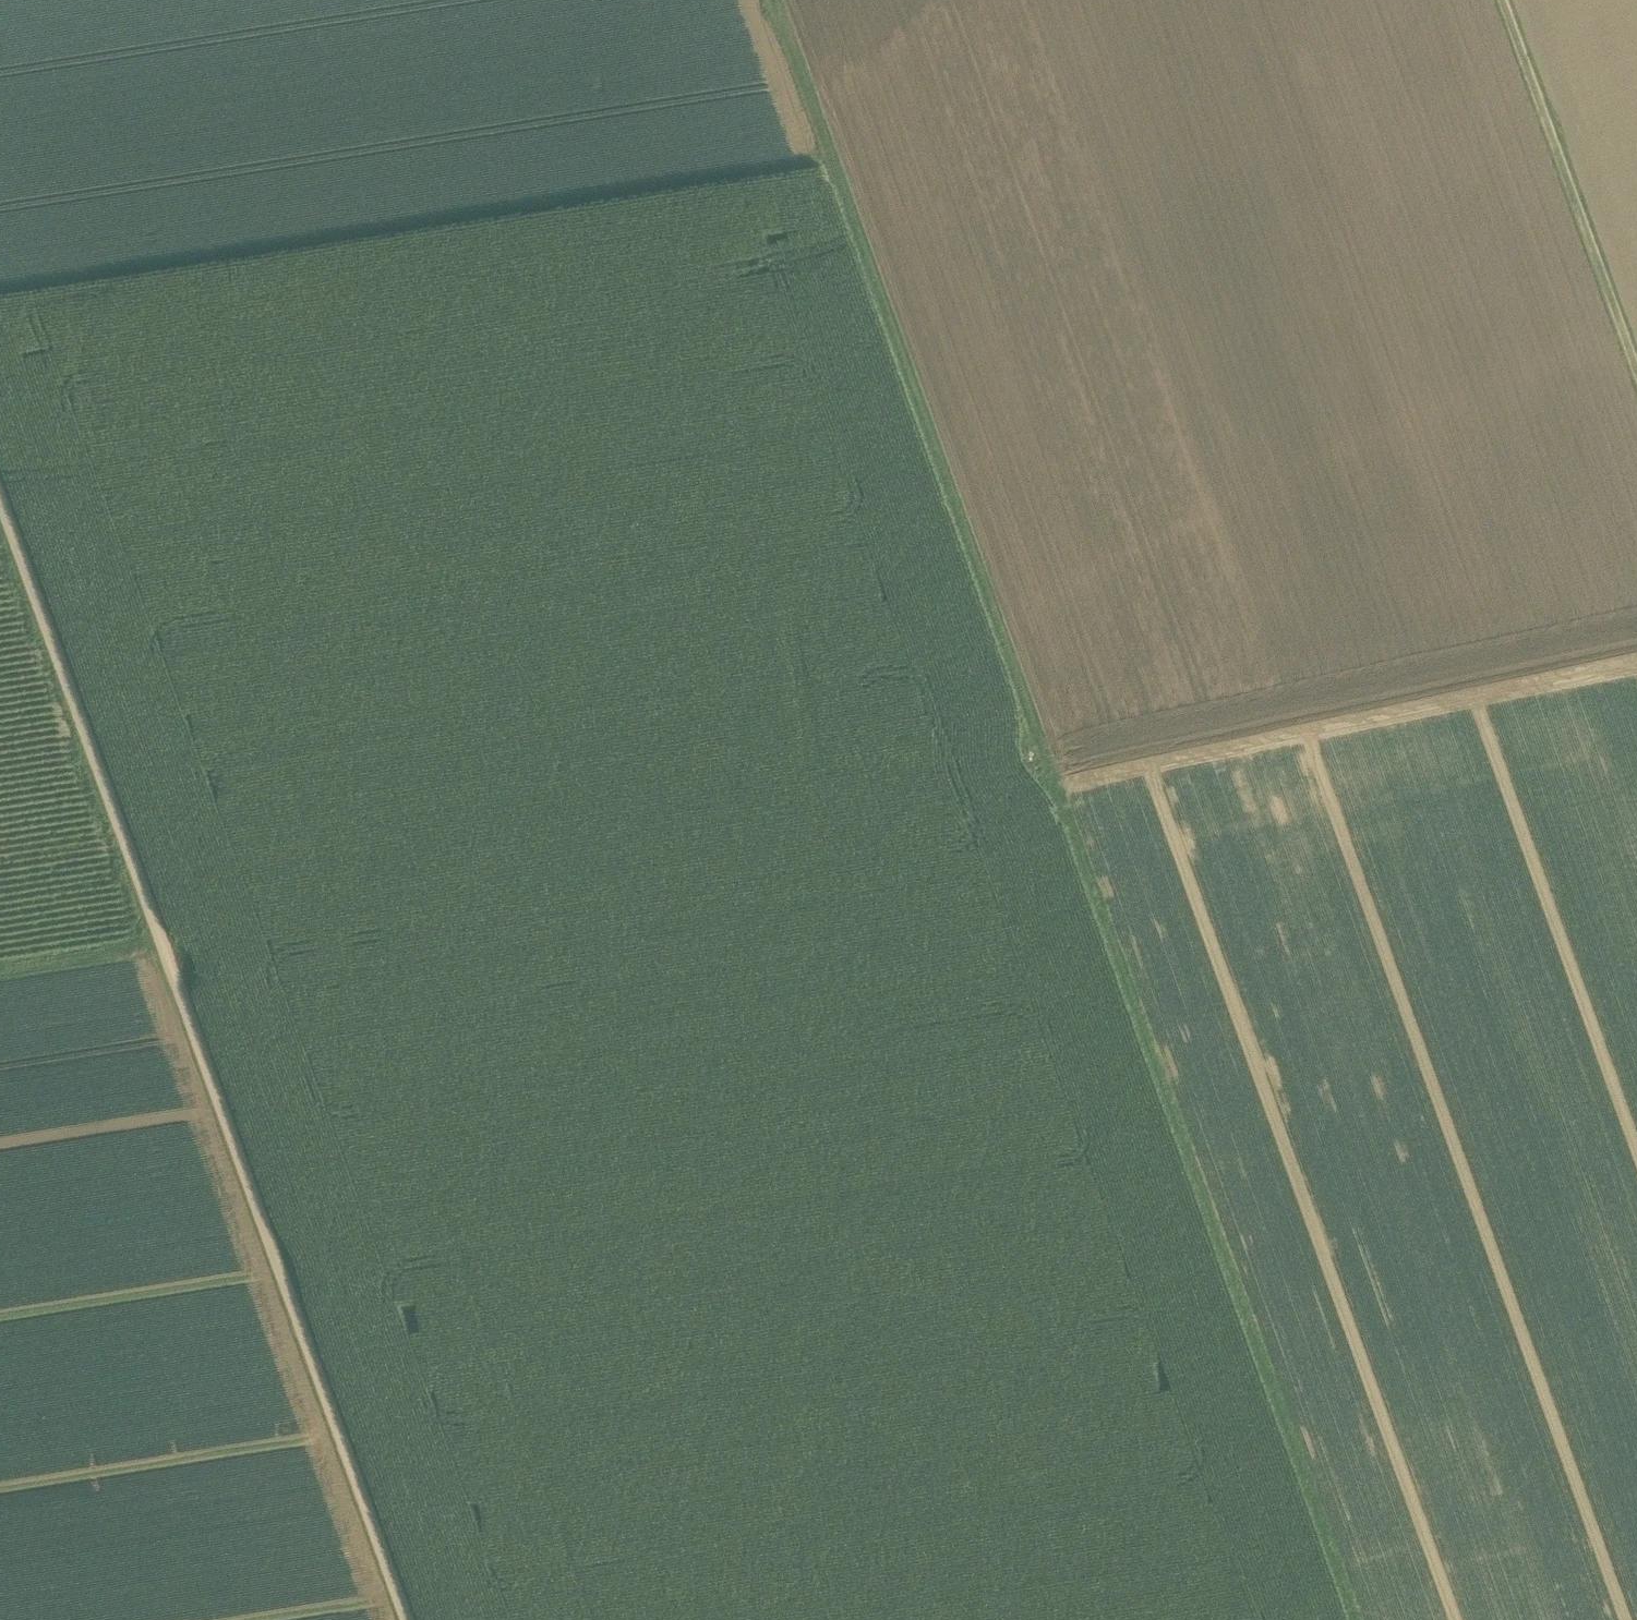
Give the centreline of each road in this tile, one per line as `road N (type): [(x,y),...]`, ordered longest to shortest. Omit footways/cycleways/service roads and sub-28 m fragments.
road 1 (track): [(1362,1619),(776,0)]
road 2 (track): [(0,496),(406,1619)]
road 3 (track): [(1636,371),(1503,0)]
road 4 (track): [(0,971),(162,945)]

